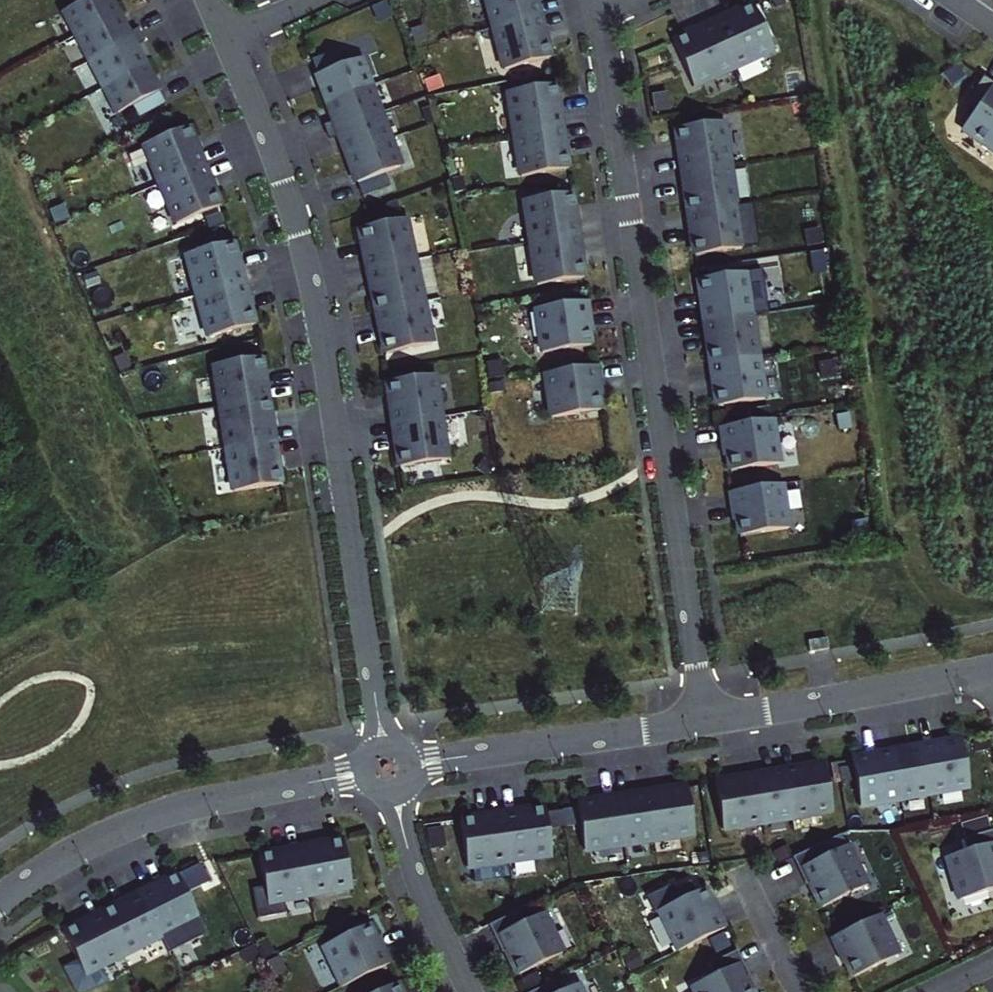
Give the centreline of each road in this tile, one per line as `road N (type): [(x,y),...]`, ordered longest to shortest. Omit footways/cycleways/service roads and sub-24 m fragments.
road 1 (residential): [(226,40),(282,175),(312,288),(384,746)]
road 2 (residential): [(596,15),(706,722)]
road 3 (residential): [(0,899),(91,842),(148,819),(363,773)]
road 4 (residential): [(412,767),(706,722)]
road 5 (residential): [(706,722),(992,669)]
road 6 (residential): [(392,794),(418,882),(470,991)]
road 7 (residential): [(745,878),(800,991)]

